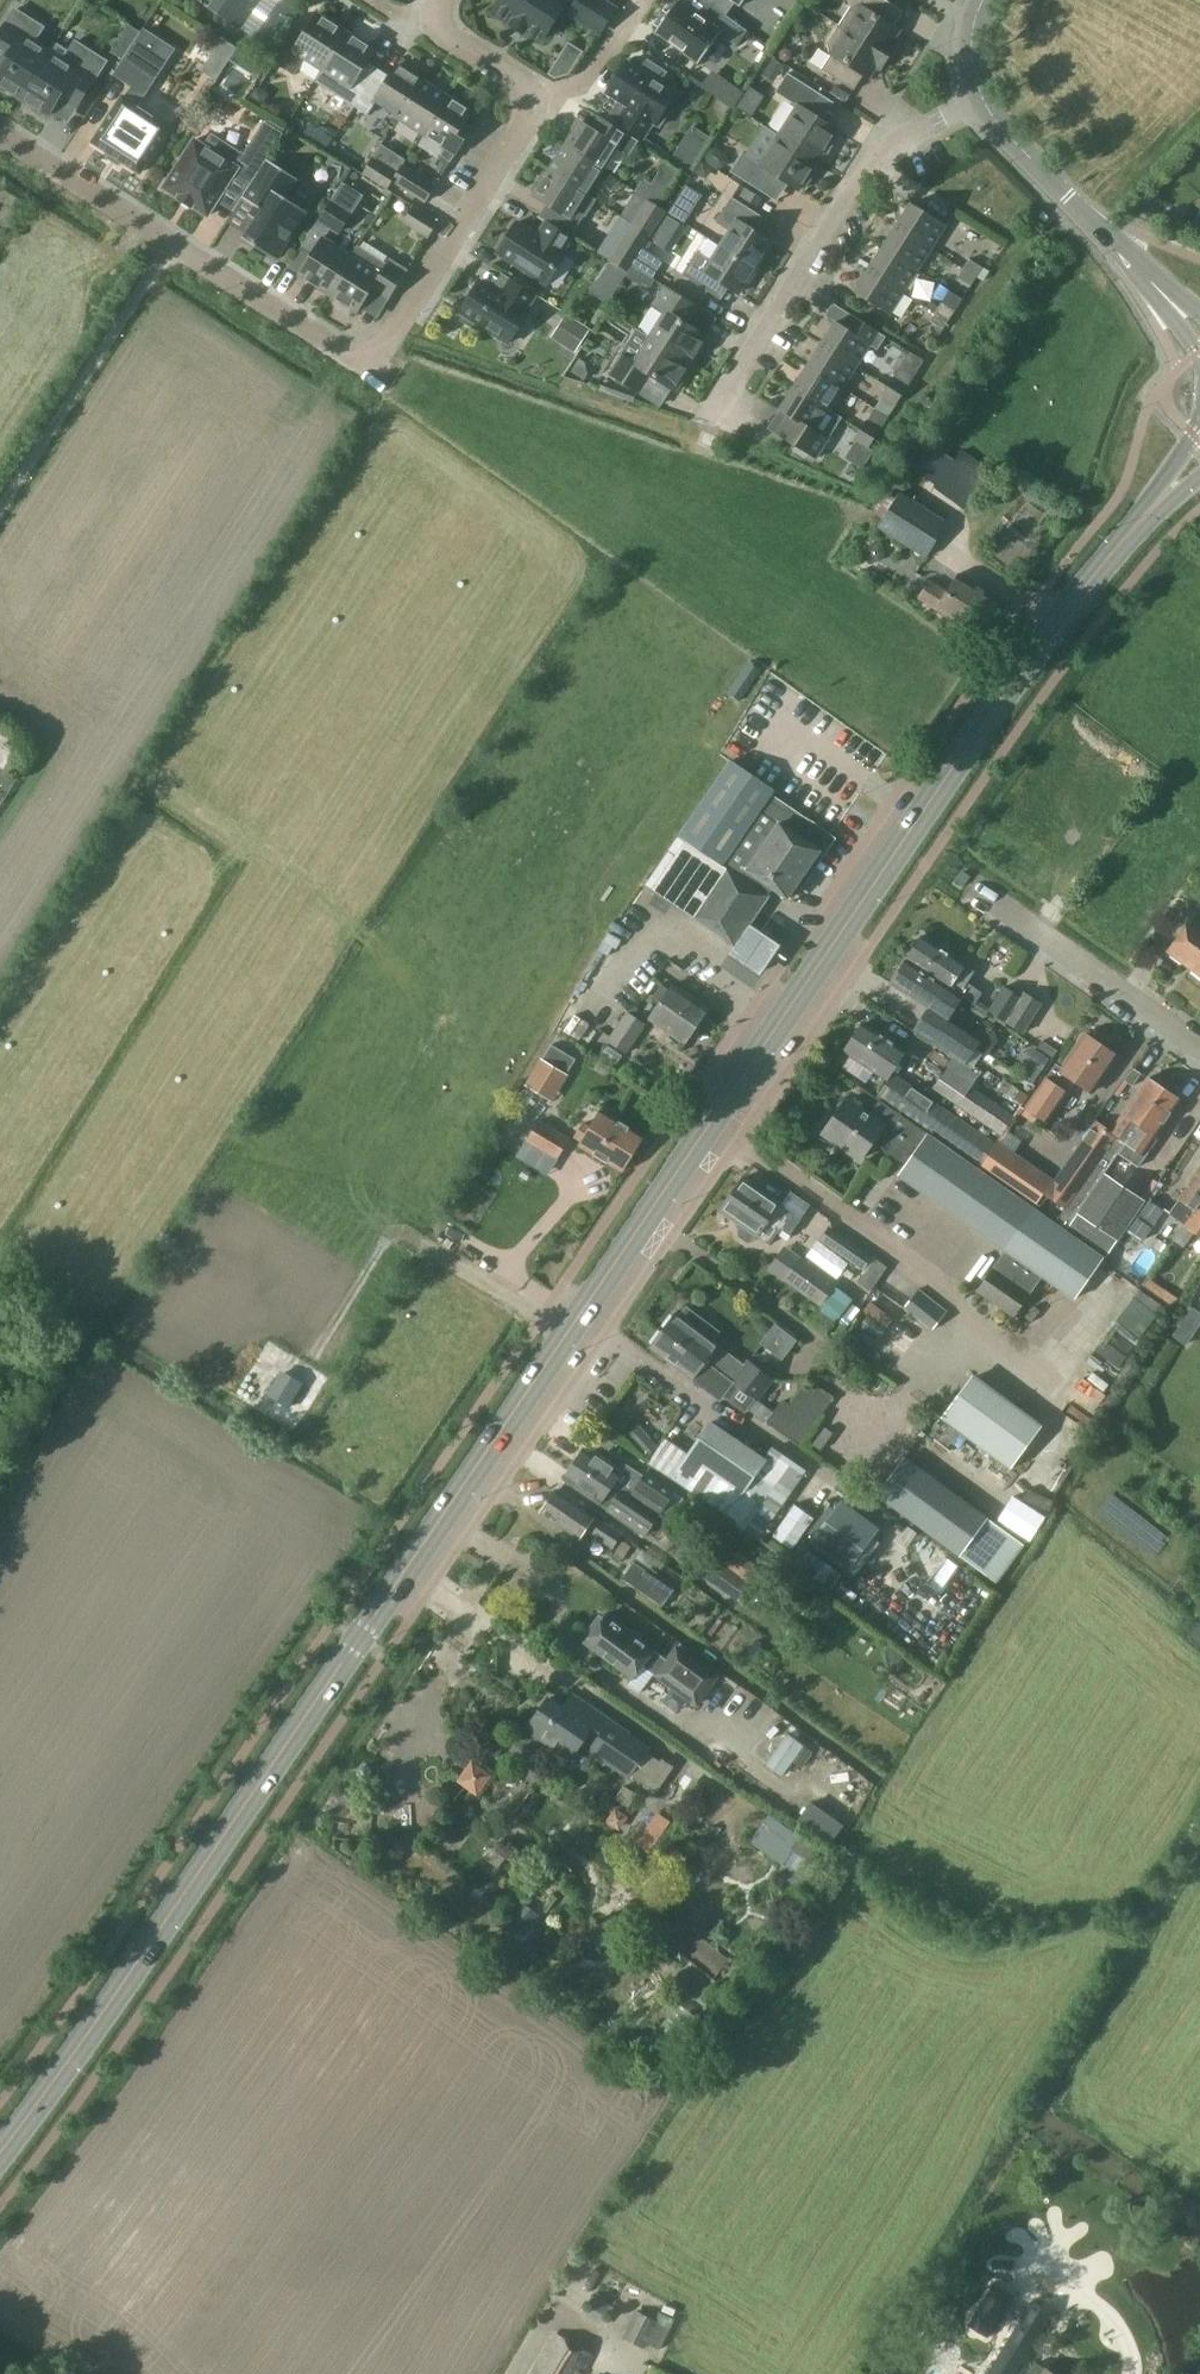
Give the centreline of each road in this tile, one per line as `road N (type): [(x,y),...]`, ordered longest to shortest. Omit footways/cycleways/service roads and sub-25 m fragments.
road 1 (secondary): [(0,2156),(150,1953),(1004,695),(1121,542),(1199,457)]
road 2 (residential): [(0,131),(376,354),(531,90)]
road 3 (residential): [(710,417),(881,151),(982,100)]
road 4 (unclassified): [(1199,330),(982,100)]
road 5 (unclassified): [(1199,1049),(979,887)]
road 6 (residential): [(531,90),(588,83),(646,0)]
road 7 (residential): [(531,90),(431,25),(447,0)]

